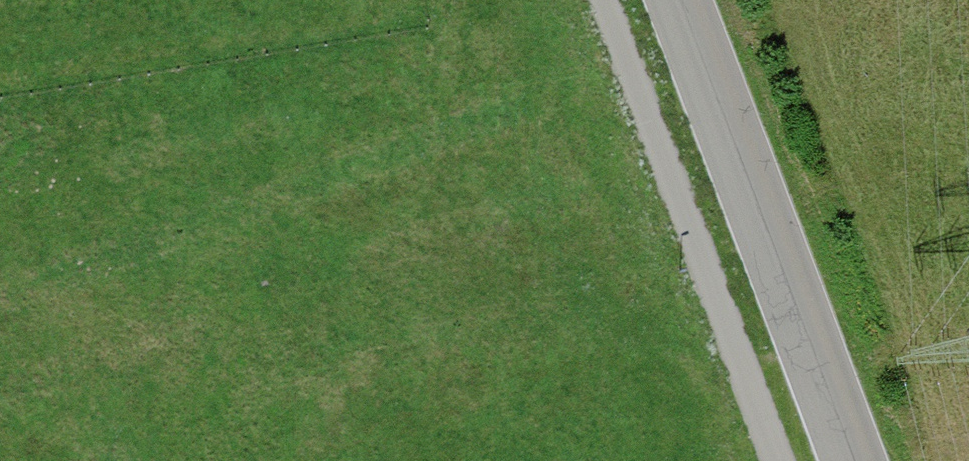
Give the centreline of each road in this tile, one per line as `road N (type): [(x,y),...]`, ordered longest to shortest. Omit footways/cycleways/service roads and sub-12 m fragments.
road 1 (primary): [(854,0),(0,367)]
road 2 (tertiary): [(675,0),(766,220),(848,460)]
road 3 (tertiary): [(23,0),(37,188),(55,270),(124,460)]

